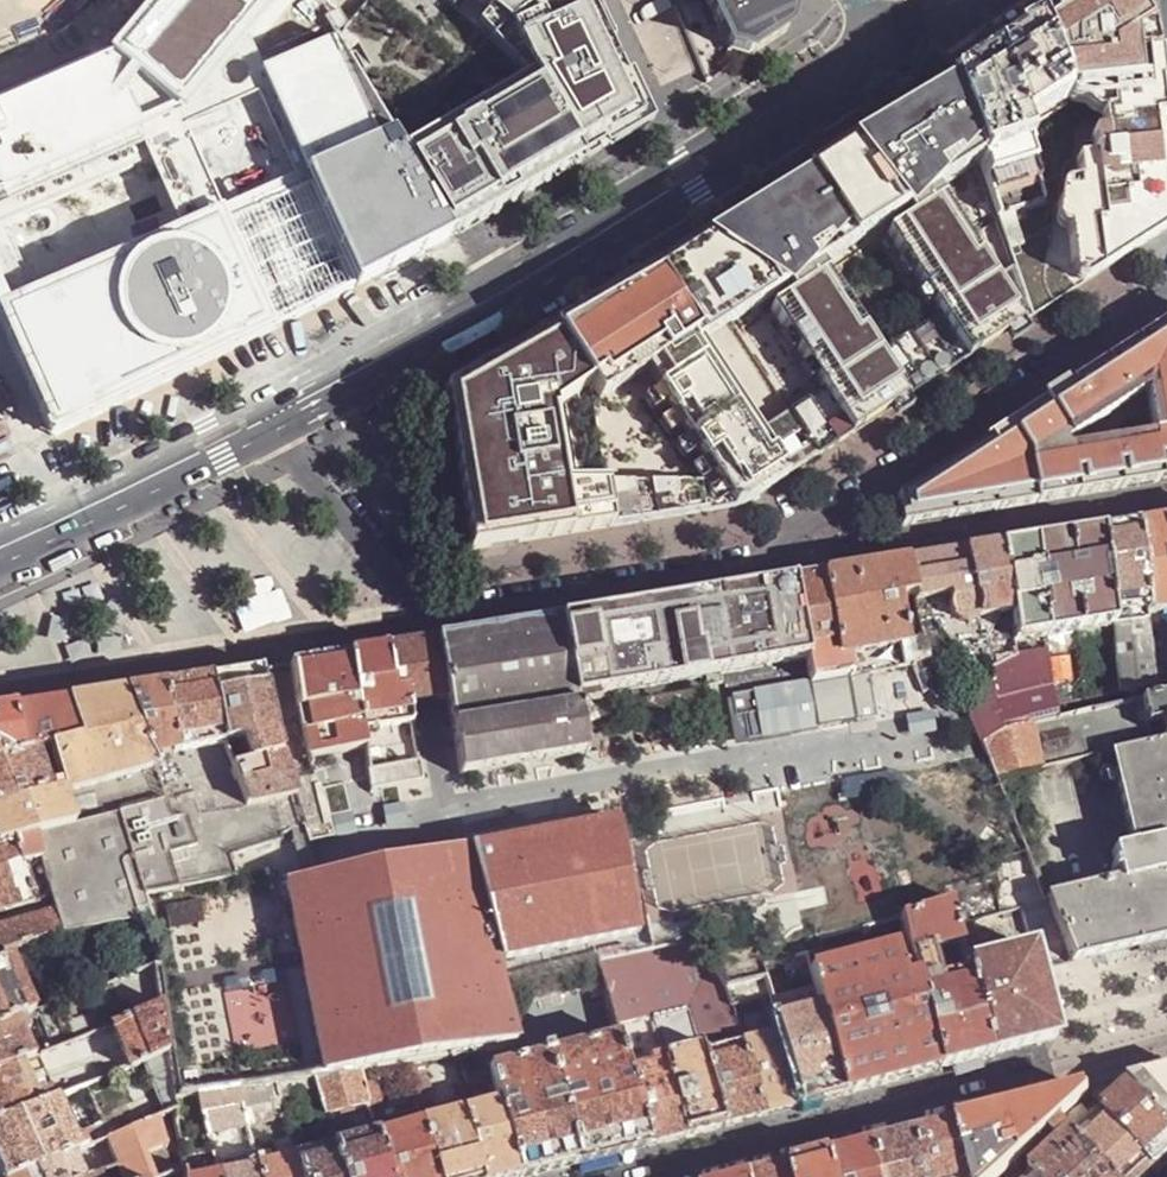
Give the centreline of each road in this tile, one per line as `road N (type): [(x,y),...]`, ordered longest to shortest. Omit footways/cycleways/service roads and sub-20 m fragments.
road 1 (secondary): [(873,57),(586,238),(270,418)]
road 2 (residential): [(1166,1038),(675,1169)]
road 3 (residential): [(754,572),(1166,284)]
road 4 (residential): [(754,572),(1166,504)]
road 5 (residential): [(270,418),(421,626),(478,618)]
road 6 (secondary): [(0,563),(248,446),(270,418)]
road 7 (secondary): [(270,418),(232,423),(0,533)]
road 8 (residential): [(478,618),(754,572)]

